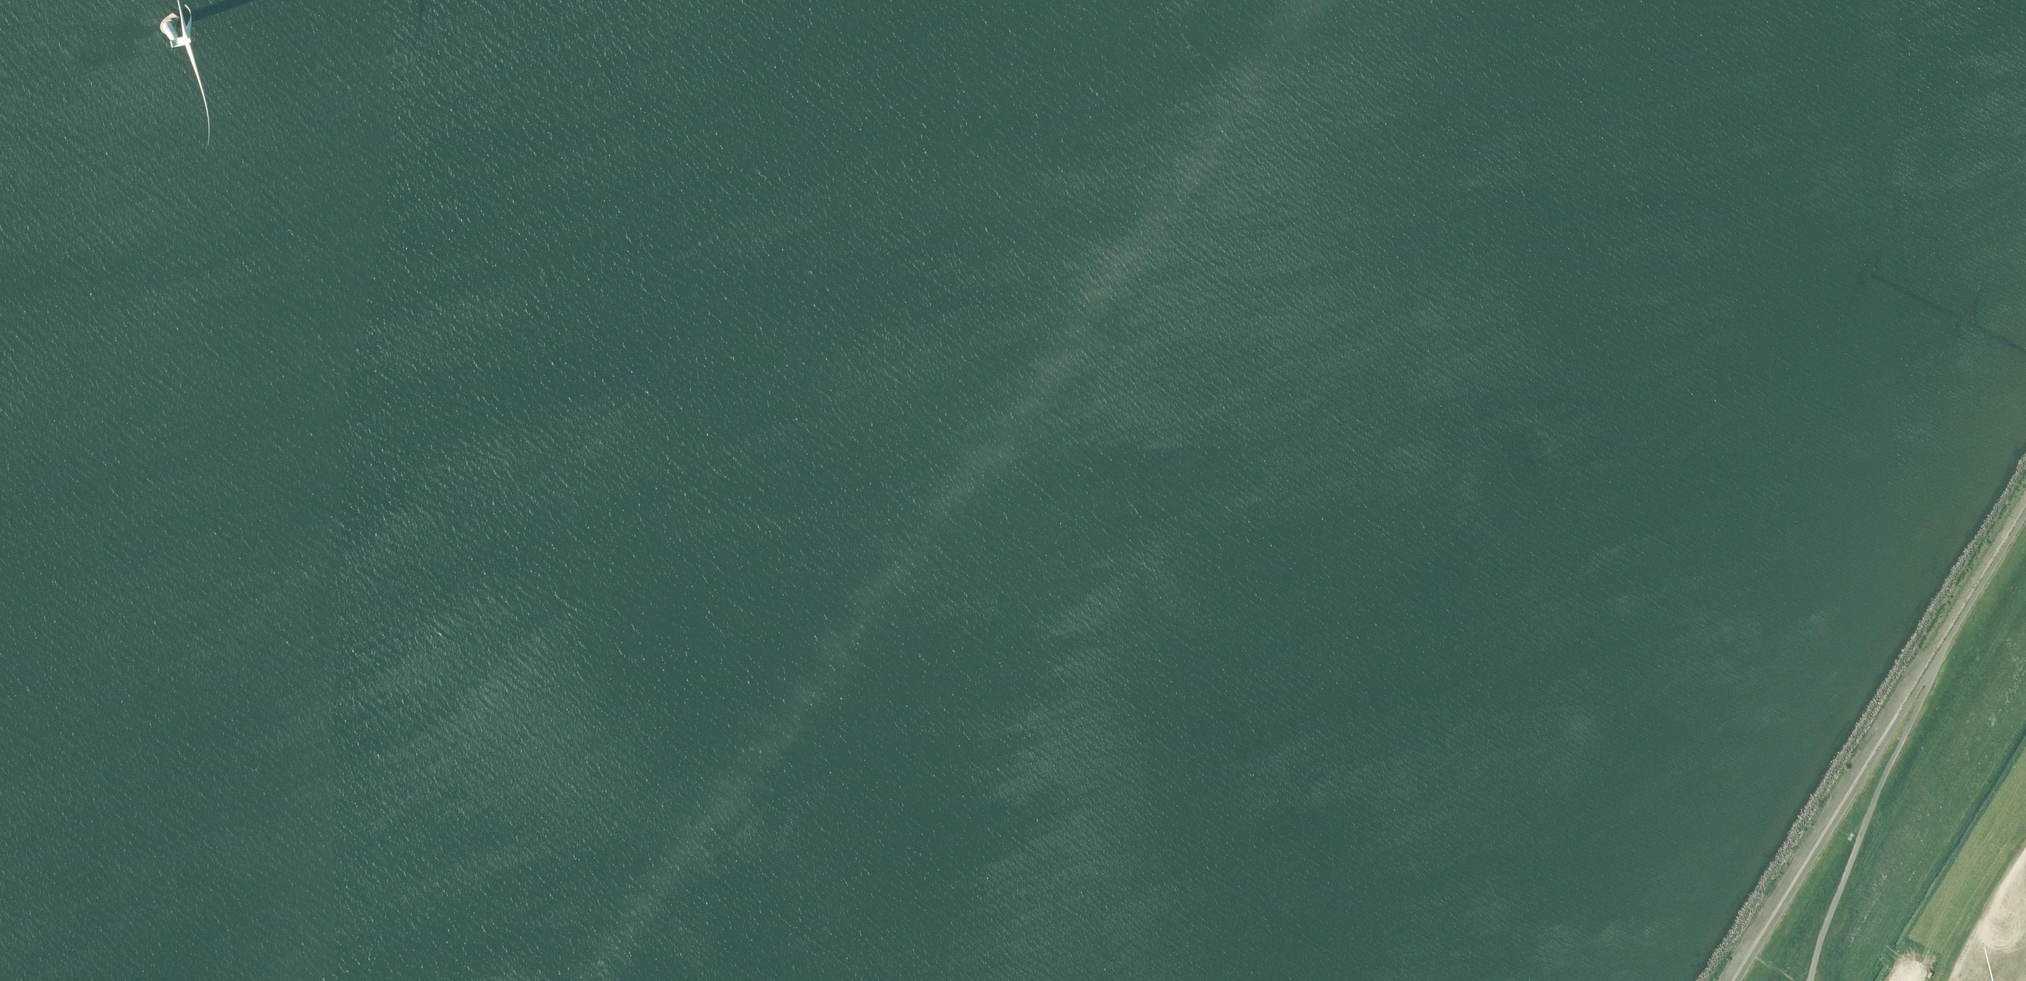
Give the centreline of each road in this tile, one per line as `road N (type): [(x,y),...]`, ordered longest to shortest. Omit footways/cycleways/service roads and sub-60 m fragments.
road 1 (unclassified): [(1737,980),(1934,663)]
road 2 (unclassified): [(1809,980),(1875,795),(1934,663)]
road 3 (unclassified): [(1934,663),(2025,513)]

